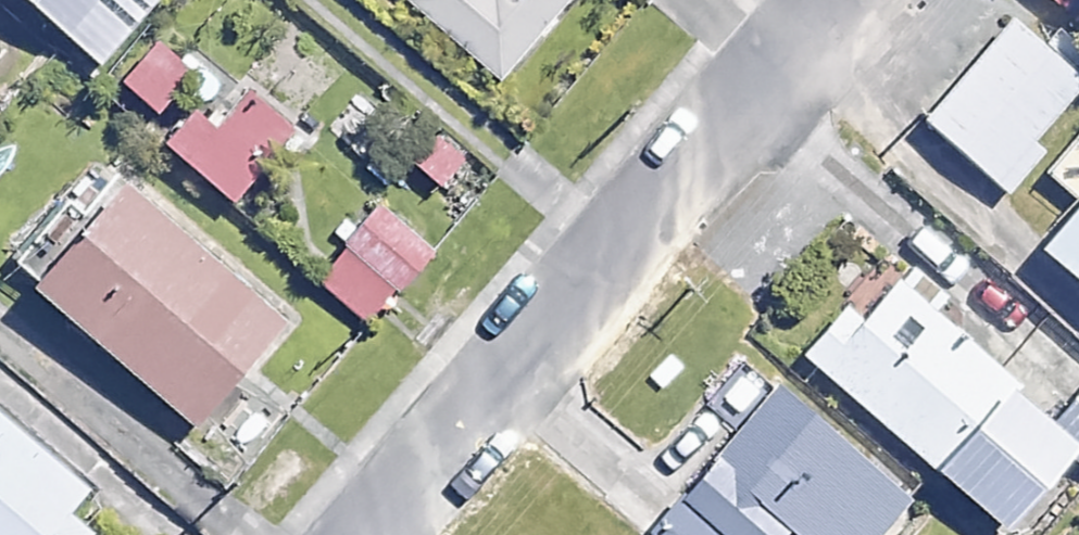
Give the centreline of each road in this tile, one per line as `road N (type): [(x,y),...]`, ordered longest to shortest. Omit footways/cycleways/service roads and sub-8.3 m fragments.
road 1 (residential): [(263,534),(740,0)]

